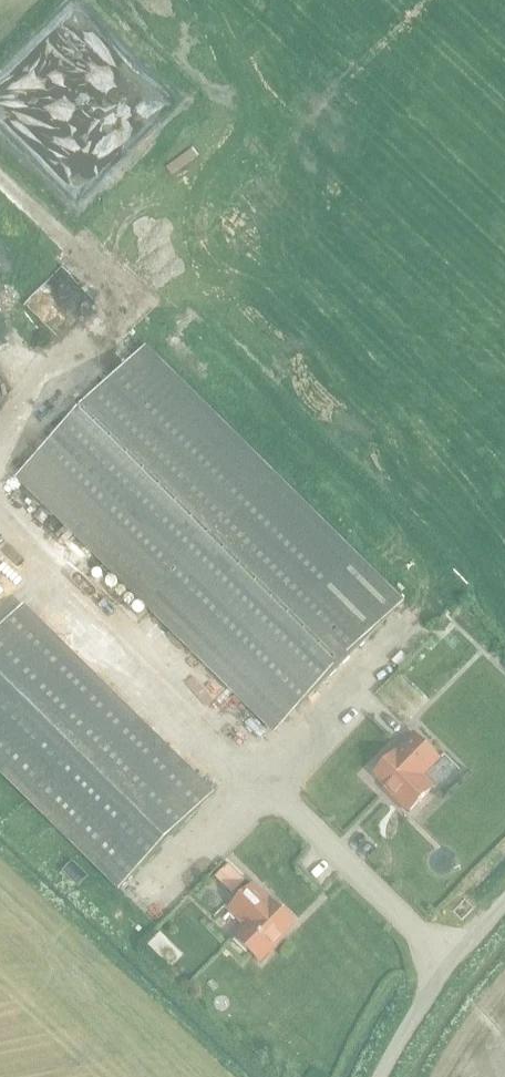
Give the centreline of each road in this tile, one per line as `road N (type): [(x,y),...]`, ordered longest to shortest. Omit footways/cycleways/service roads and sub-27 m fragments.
road 1 (unclassified): [(368,1076),(385,1038),(504,904)]

